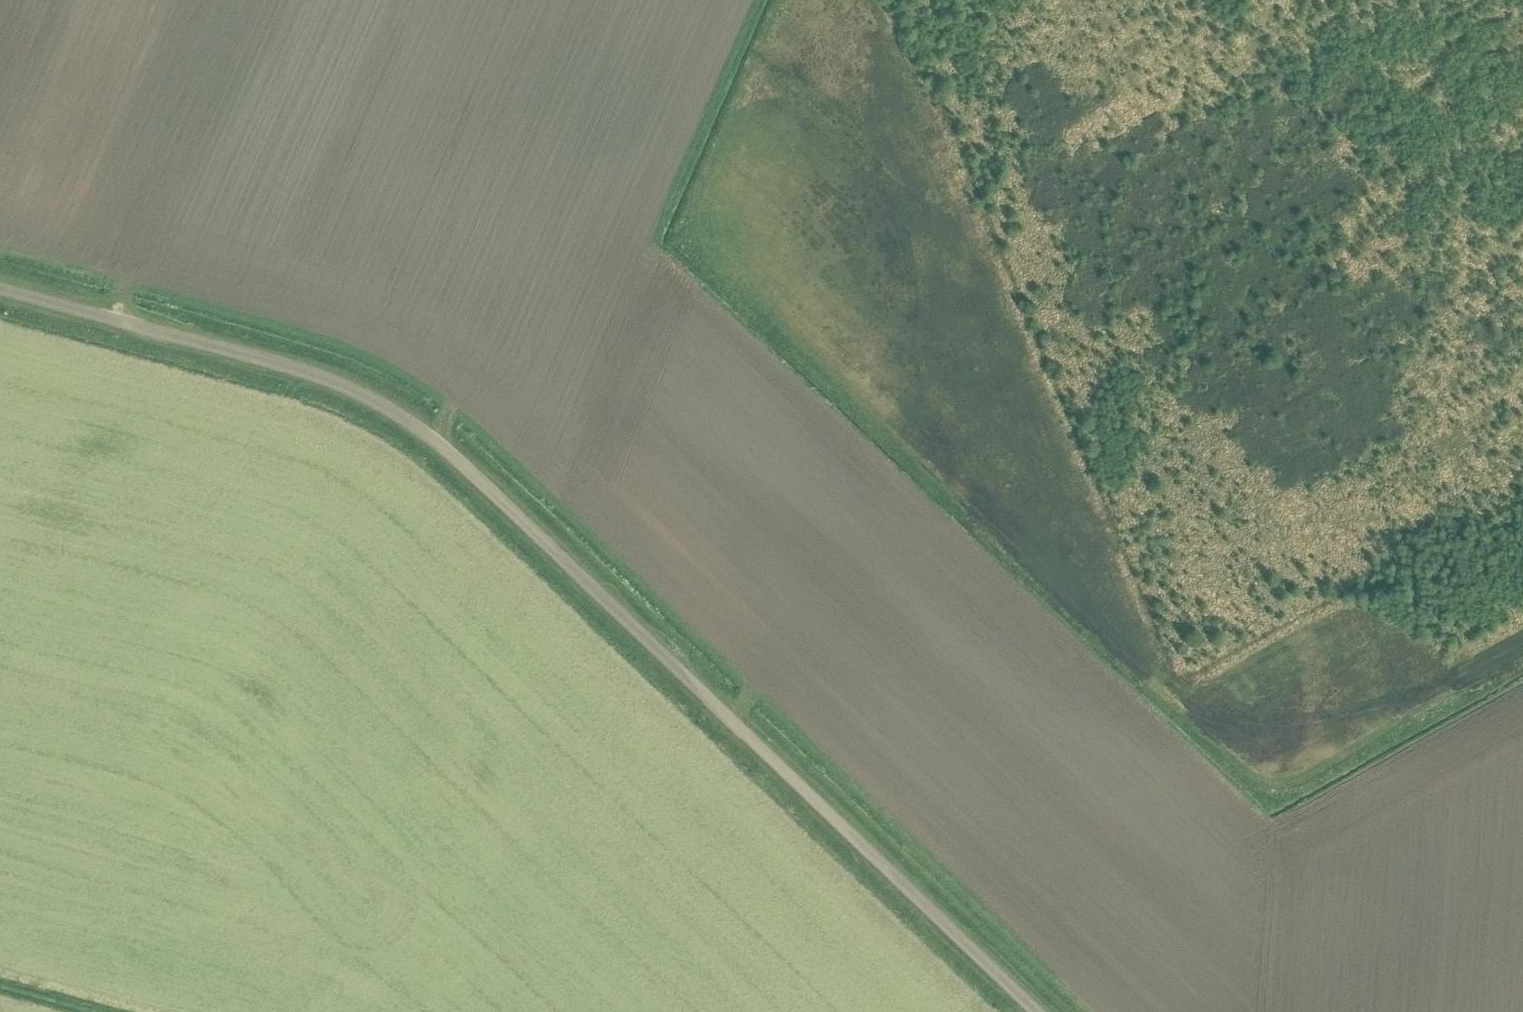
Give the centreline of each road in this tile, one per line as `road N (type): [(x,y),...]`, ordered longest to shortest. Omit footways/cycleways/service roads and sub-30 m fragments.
road 1 (unclassified): [(1035,1011),(444,447),(367,389),(0,283)]

